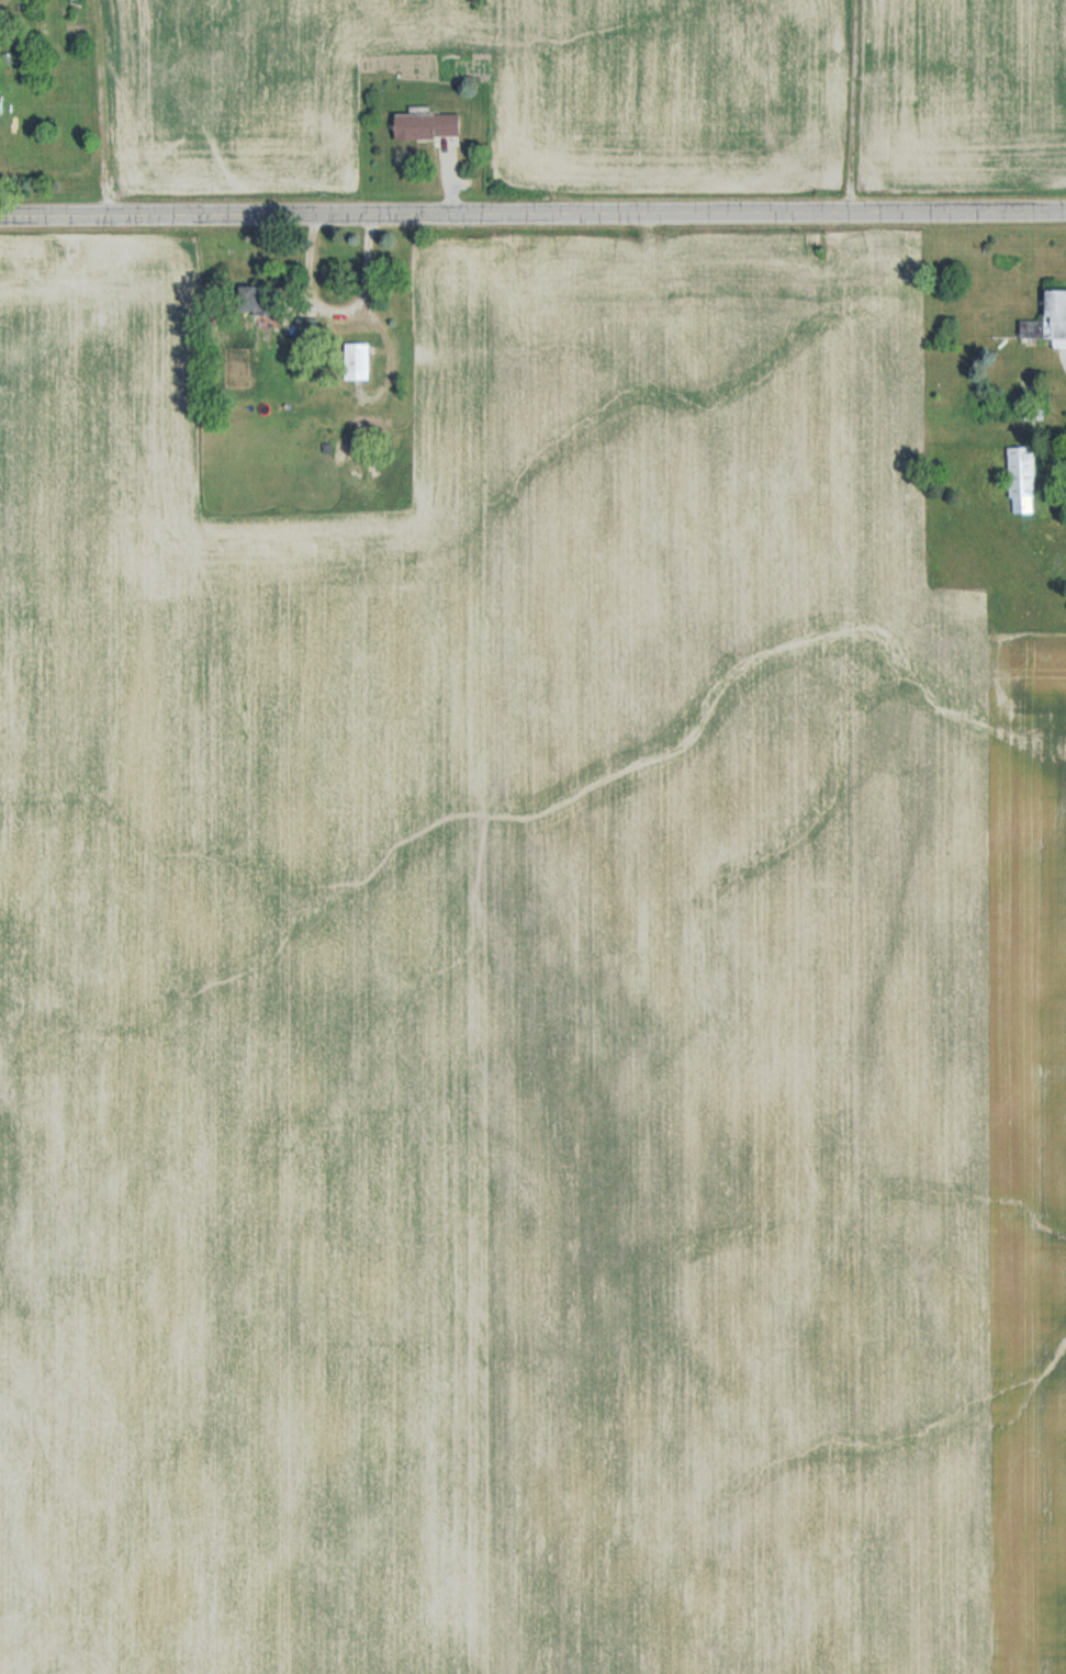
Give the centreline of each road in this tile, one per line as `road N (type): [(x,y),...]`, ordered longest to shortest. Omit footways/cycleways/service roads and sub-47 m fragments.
road 1 (residential): [(0,213),(1065,209)]

